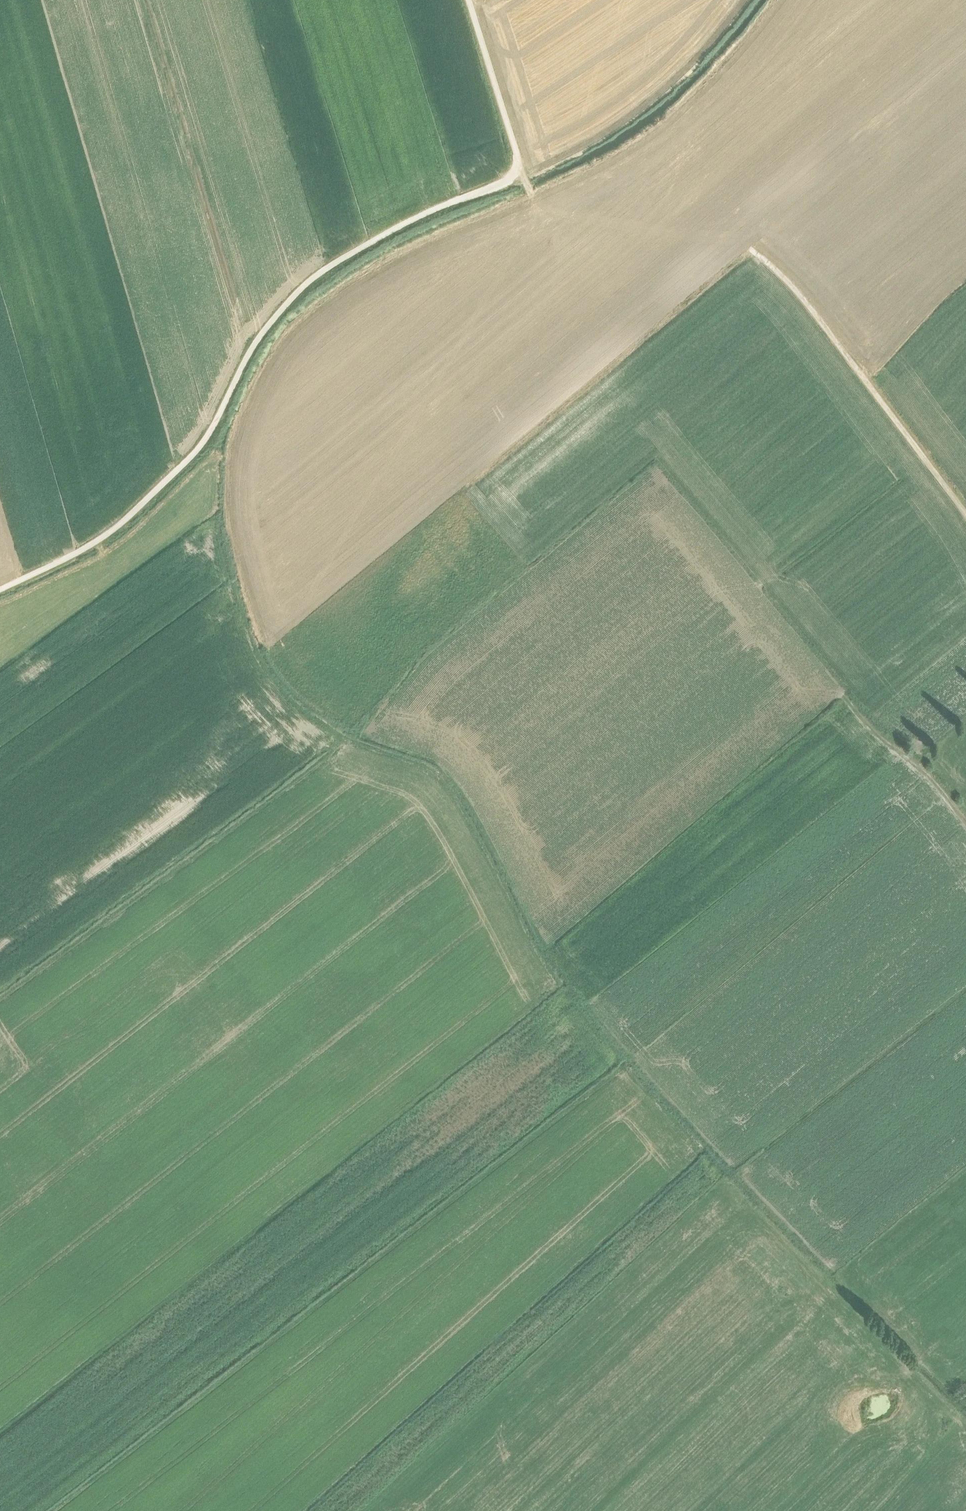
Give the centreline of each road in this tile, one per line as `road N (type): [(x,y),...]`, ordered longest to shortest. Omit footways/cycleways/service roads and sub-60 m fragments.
road 1 (unclassified): [(0,588),(110,531),(184,461),(207,436),(248,354),(303,286),(389,230),(516,172),(469,0)]
road 2 (track): [(965,514),(800,293),(751,247)]
road 3 (track): [(844,693),(965,821)]

